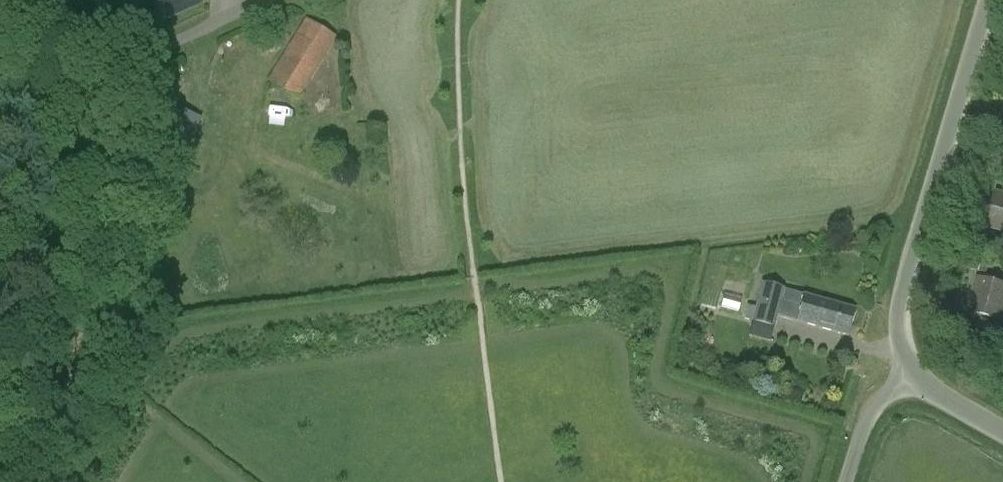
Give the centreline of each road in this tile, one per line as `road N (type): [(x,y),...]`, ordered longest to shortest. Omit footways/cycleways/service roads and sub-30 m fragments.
road 1 (unclassified): [(986,0),(895,306),(912,374)]
road 2 (unclassified): [(120,58),(257,0)]
road 3 (unclassified): [(846,481),(869,409),(912,374)]
road 4 (track): [(120,58),(51,66),(0,59)]

